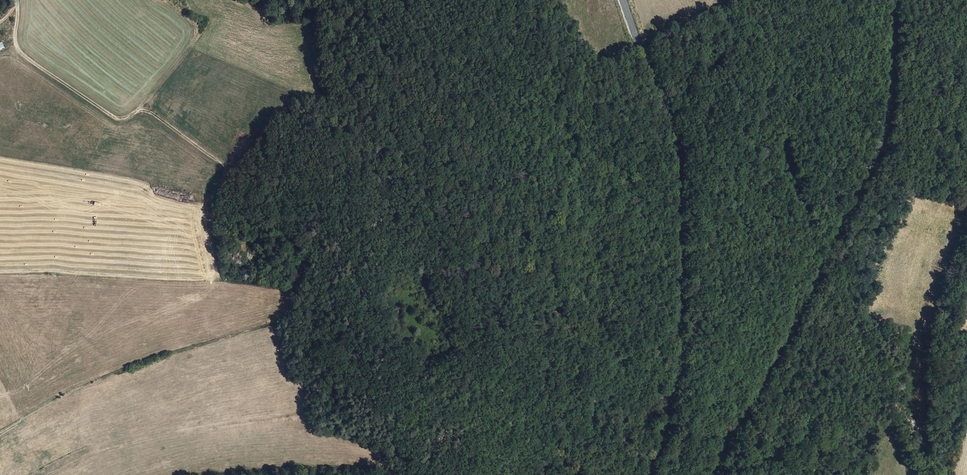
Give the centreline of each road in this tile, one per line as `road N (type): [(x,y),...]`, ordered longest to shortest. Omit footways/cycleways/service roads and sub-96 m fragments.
road 1 (tertiary): [(710,474),(800,313),(881,142),(894,0)]
road 2 (track): [(927,474),(891,394),(852,338),(841,211),(793,73),(758,0)]
road 3 (tertiary): [(622,0),(674,140),(680,333),(649,474)]
road 4 (track): [(18,6),(18,49),(35,63),(118,119),(146,109),(223,164),(210,222),(257,245)]
road 5 (track): [(833,194),(844,163),(845,125),(824,0)]

